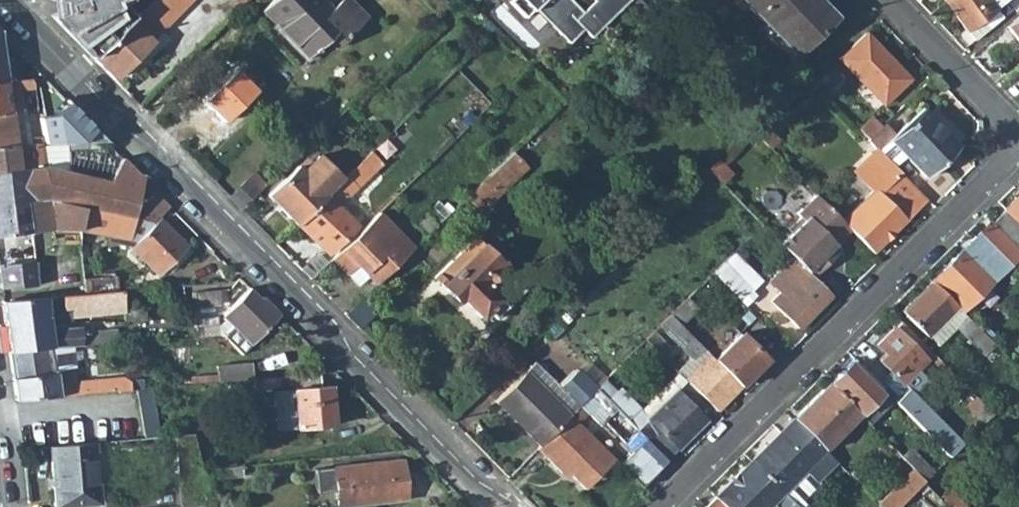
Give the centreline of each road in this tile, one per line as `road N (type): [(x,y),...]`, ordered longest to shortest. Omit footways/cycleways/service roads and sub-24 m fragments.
road 1 (tertiary): [(8,0),(505,506)]
road 2 (residential): [(1018,152),(663,506)]
road 3 (residential): [(886,0),(1018,137)]

